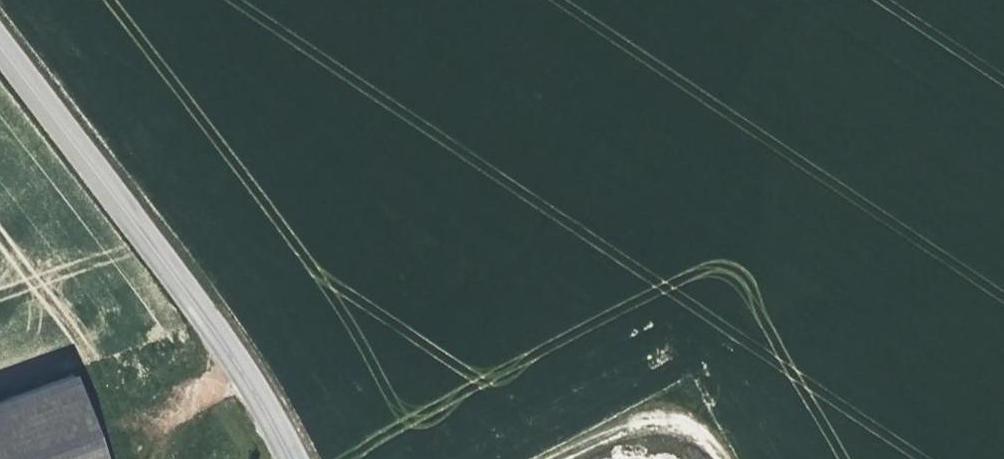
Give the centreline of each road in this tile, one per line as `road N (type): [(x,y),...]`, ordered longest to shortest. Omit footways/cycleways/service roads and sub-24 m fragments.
road 1 (tertiary): [(0,48),(169,269),(292,458)]
road 2 (track): [(564,458),(645,417),(682,420),(720,458)]

